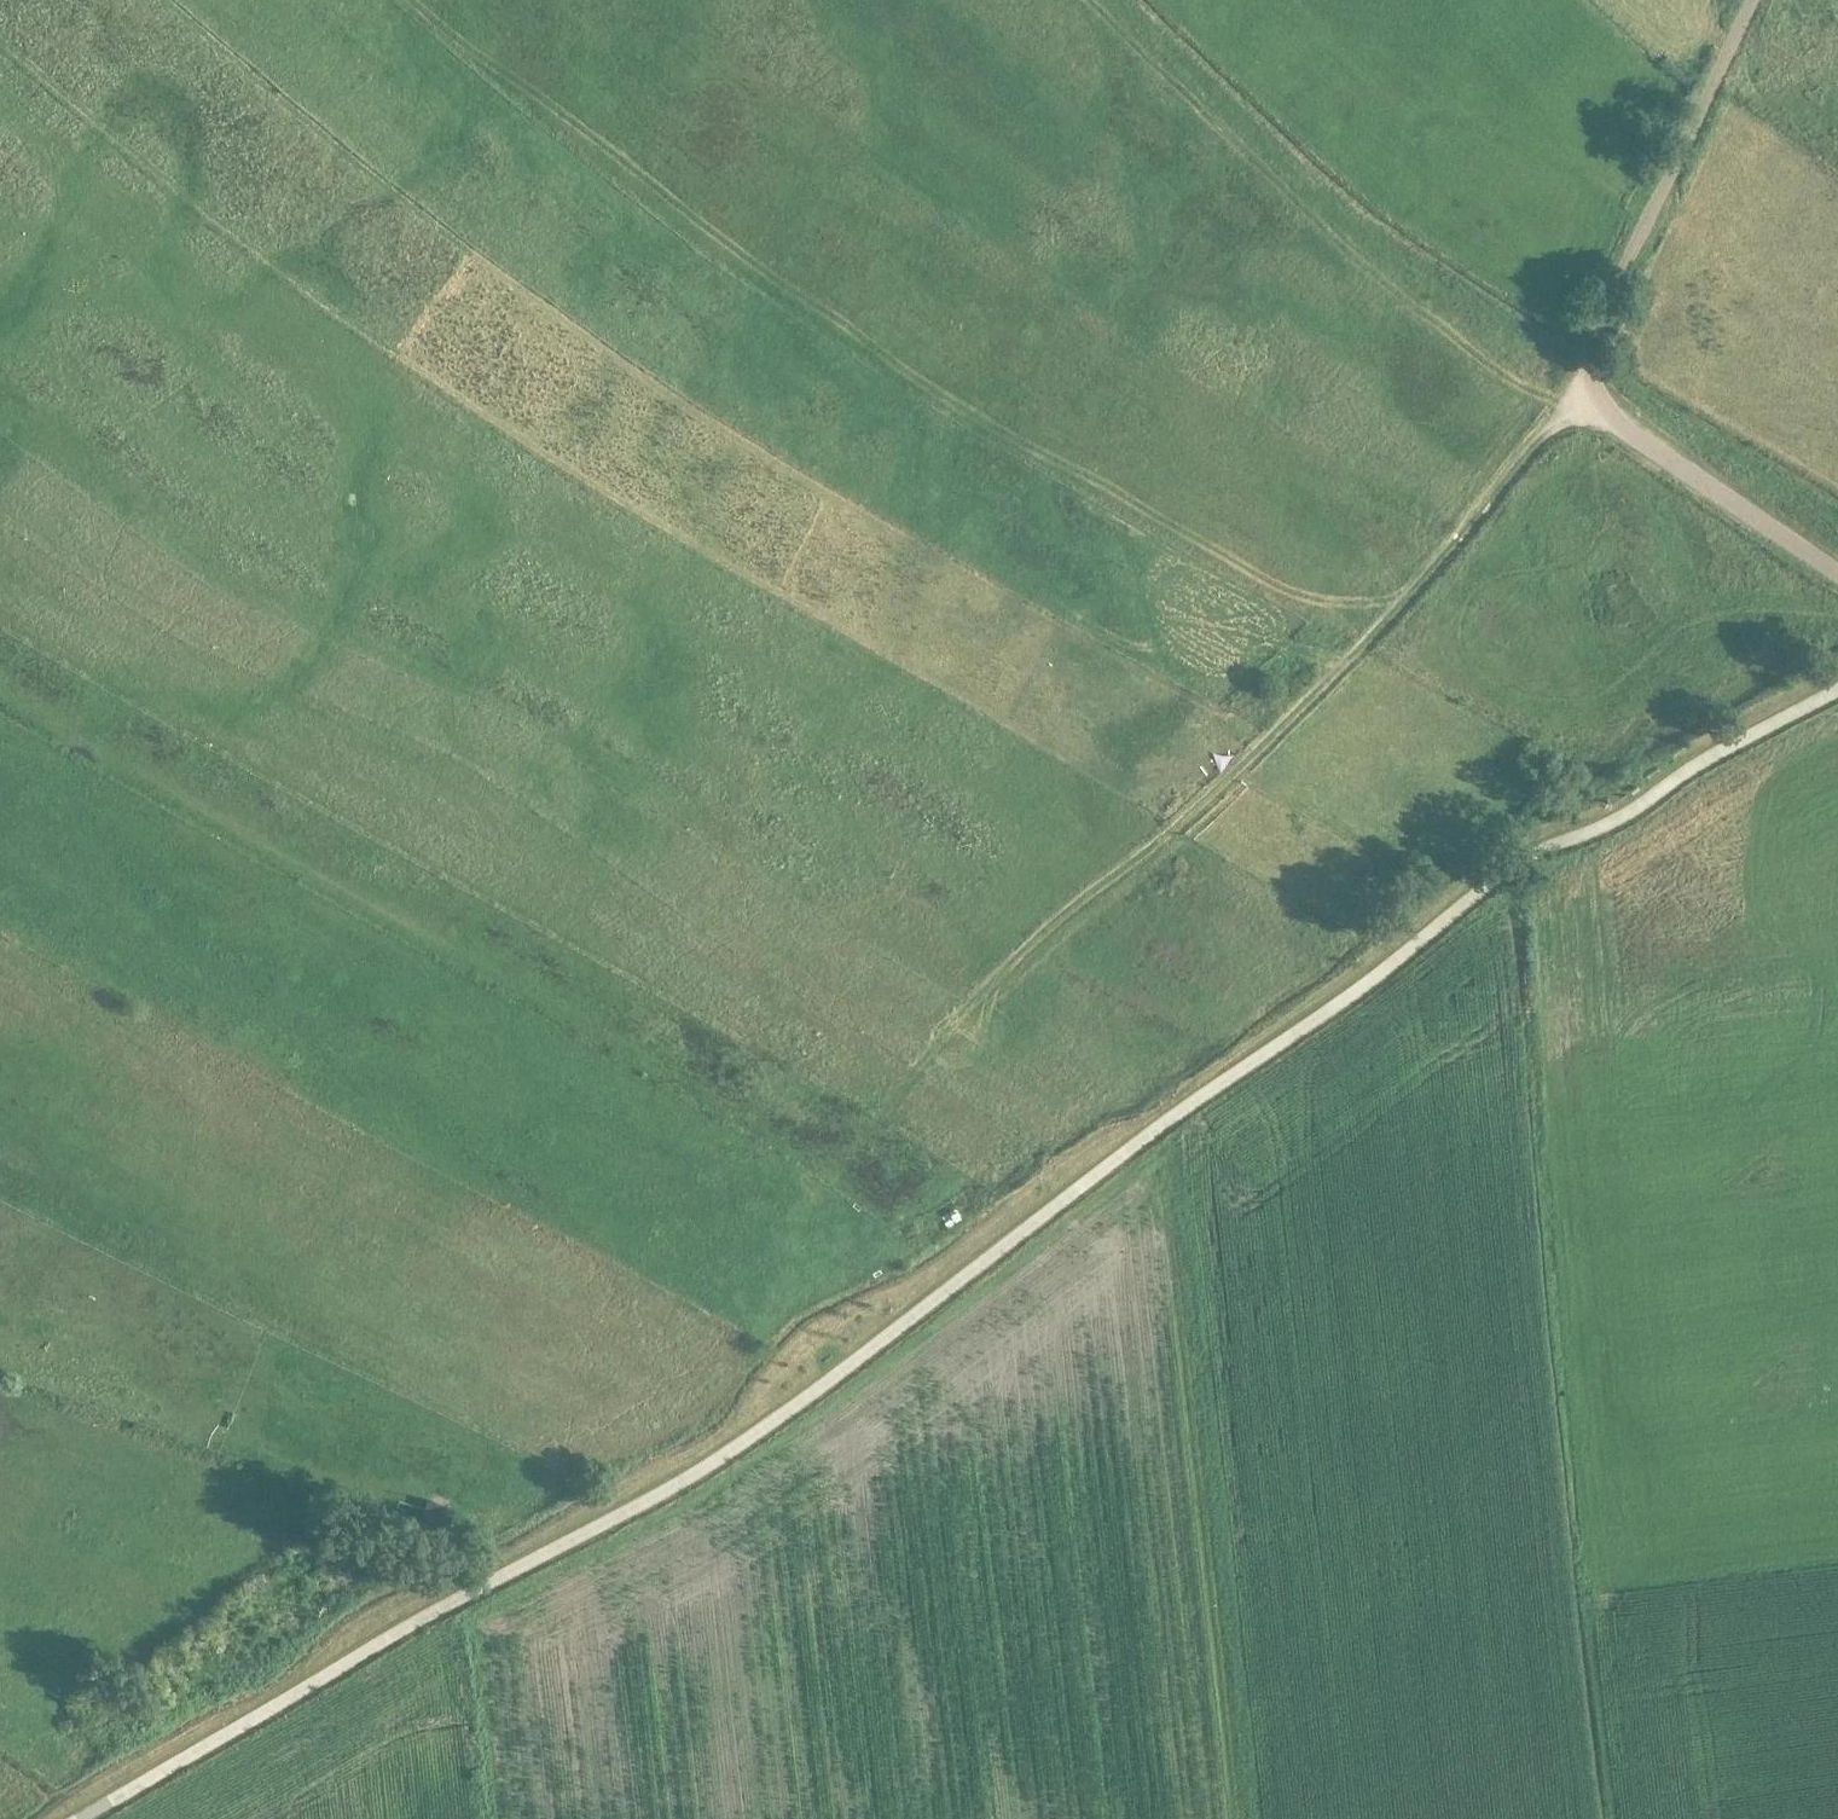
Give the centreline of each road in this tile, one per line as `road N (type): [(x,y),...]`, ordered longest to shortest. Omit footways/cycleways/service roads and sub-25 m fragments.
road 1 (track): [(850,1176),(887,1108),(978,999),(1051,924),(1182,822),(1343,673),(1541,432),(1585,395)]
road 2 (track): [(1088,0),(1487,344),(1585,395)]
road 3 (unclassified): [(1837,578),(1657,457),(1585,395),(1587,368)]

